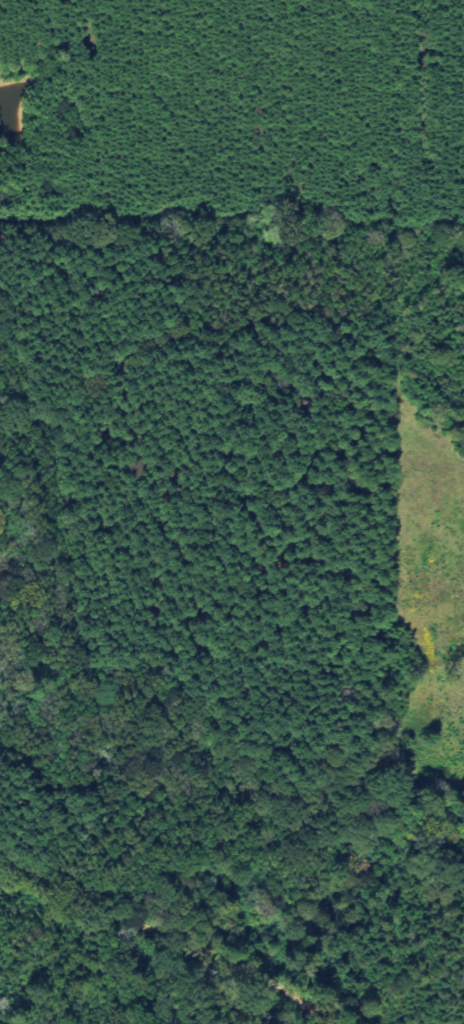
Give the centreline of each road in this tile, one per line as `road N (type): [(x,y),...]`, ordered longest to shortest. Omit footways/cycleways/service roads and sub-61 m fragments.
road 1 (residential): [(308,1023),(255,979),(0,857)]

